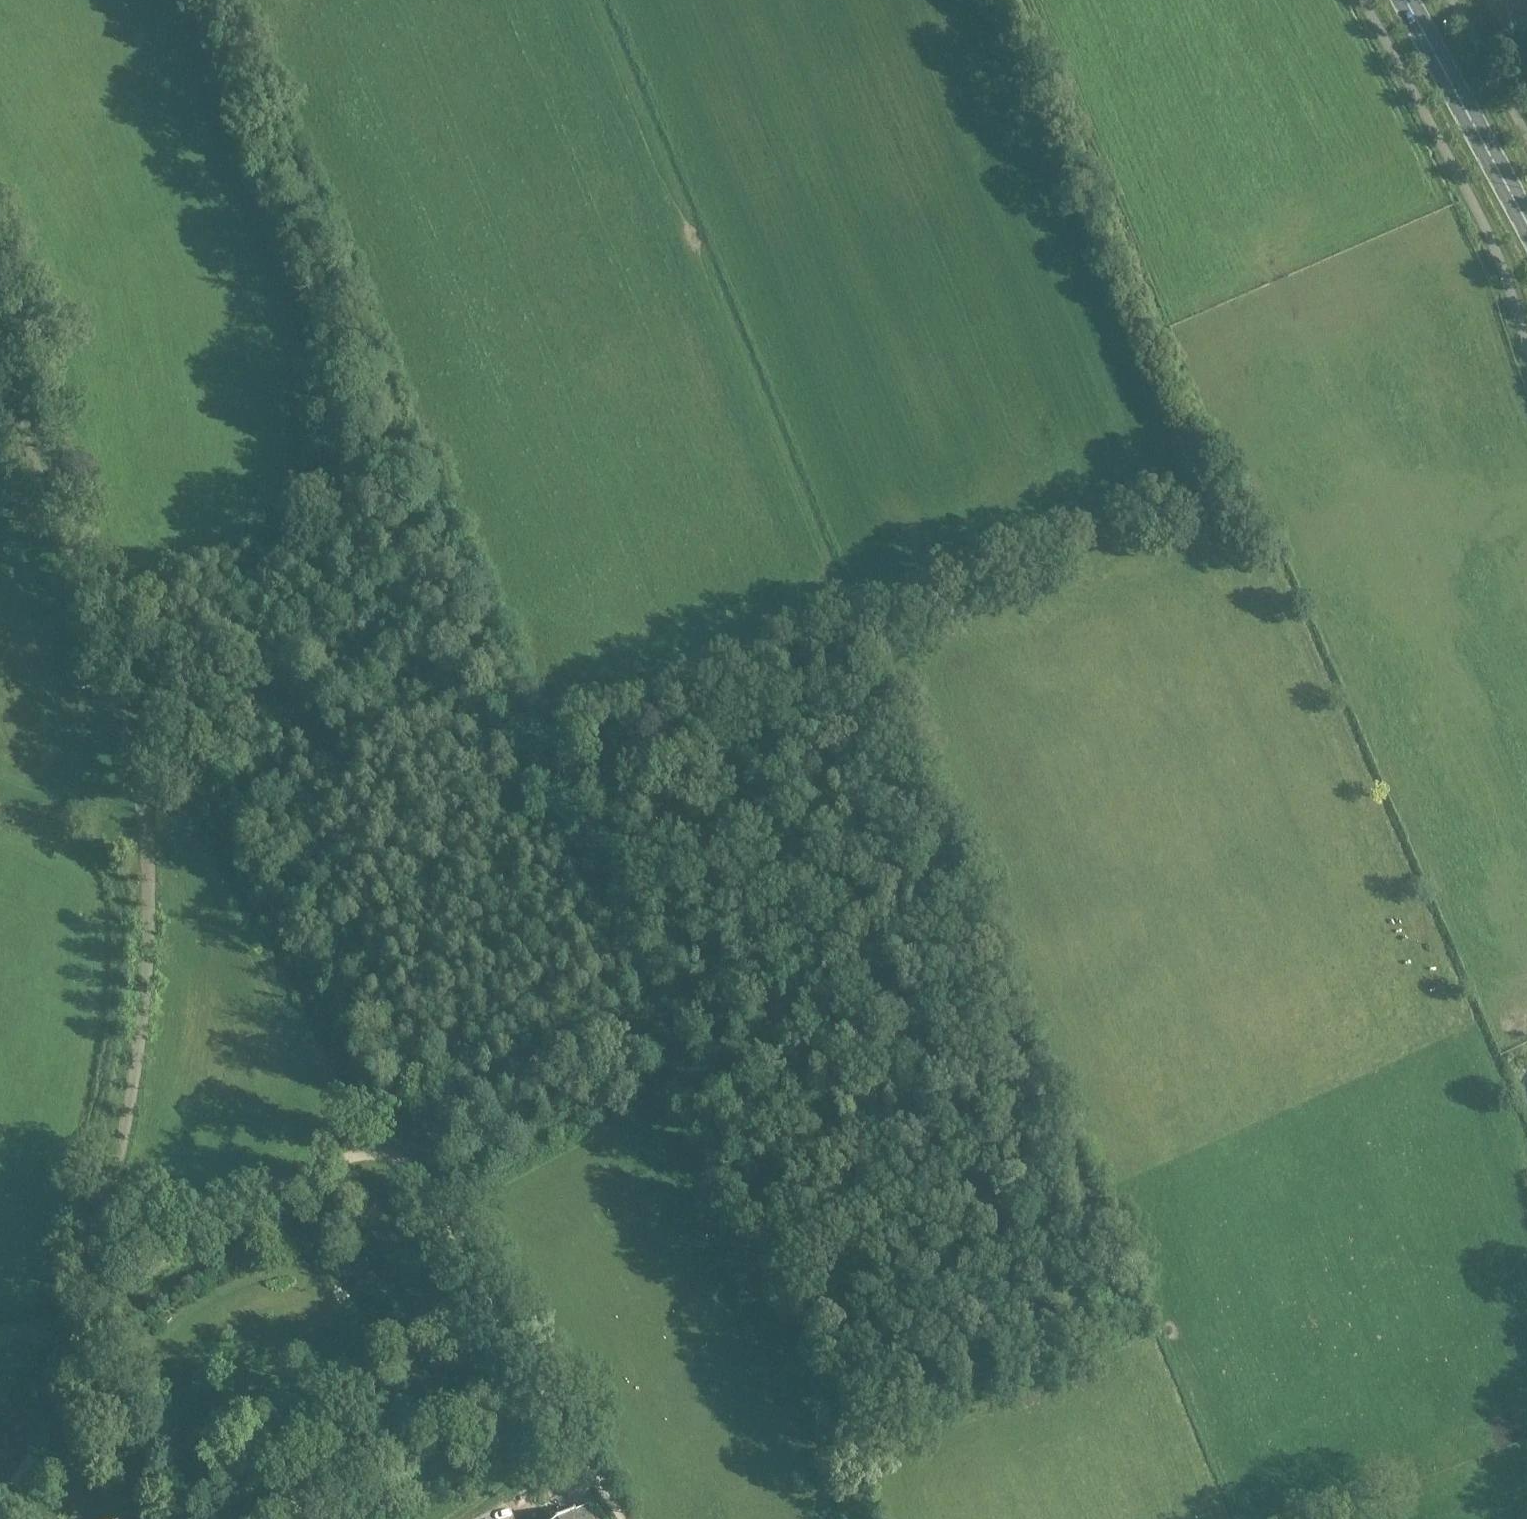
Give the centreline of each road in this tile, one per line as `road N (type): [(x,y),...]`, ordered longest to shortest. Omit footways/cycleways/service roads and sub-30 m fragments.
road 1 (unclassified): [(97,1246),(141,1031),(148,842),(101,650),(0,387)]
road 2 (track): [(97,1246),(140,1248),(341,1161),(377,1151),(399,1156),(422,1178),(556,1419),(625,1518)]
road 3 (primary): [(1526,221),(1407,0)]

